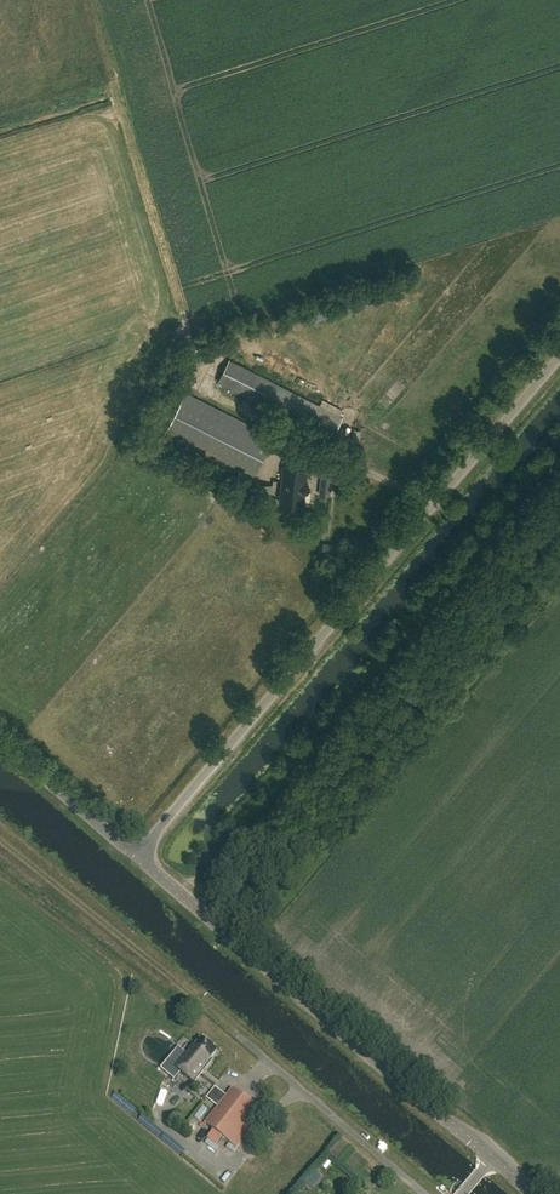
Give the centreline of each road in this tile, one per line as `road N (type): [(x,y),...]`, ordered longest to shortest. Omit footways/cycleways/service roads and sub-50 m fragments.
road 1 (unclassified): [(136,855),(559,356)]
road 2 (track): [(559,458),(188,901)]
road 3 (unclassified): [(496,1154),(436,1114),(136,855)]
road 4 (track): [(235,1032),(0,843)]
road 5 (unclassified): [(424,1193),(235,1032)]
road 6 (unclassified): [(136,855),(0,738)]

